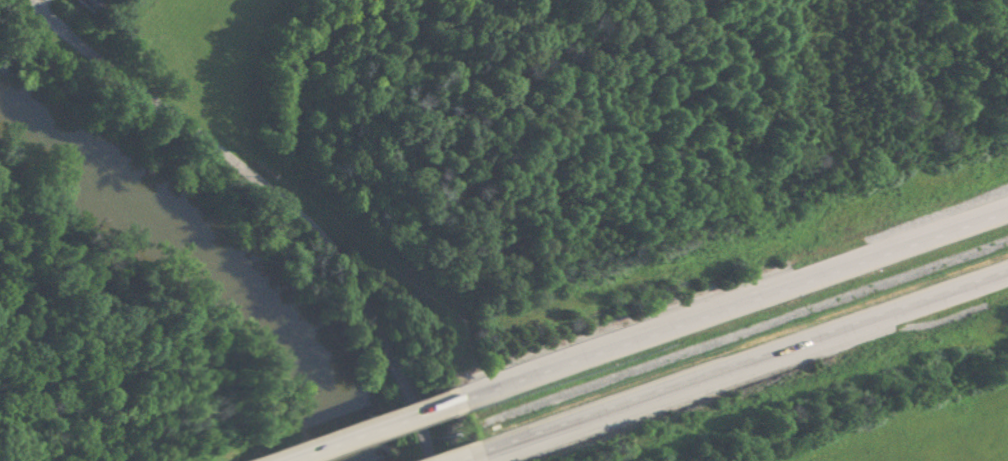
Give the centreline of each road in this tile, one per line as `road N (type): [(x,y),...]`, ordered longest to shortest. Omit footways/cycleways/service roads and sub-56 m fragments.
road 1 (residential): [(436,460),(400,366),(339,251),(36,0)]
road 2 (motorway): [(1007,210),(524,381)]
road 3 (motorway): [(548,433),(1007,272)]
road 4 (motorway): [(524,381),(295,460)]

